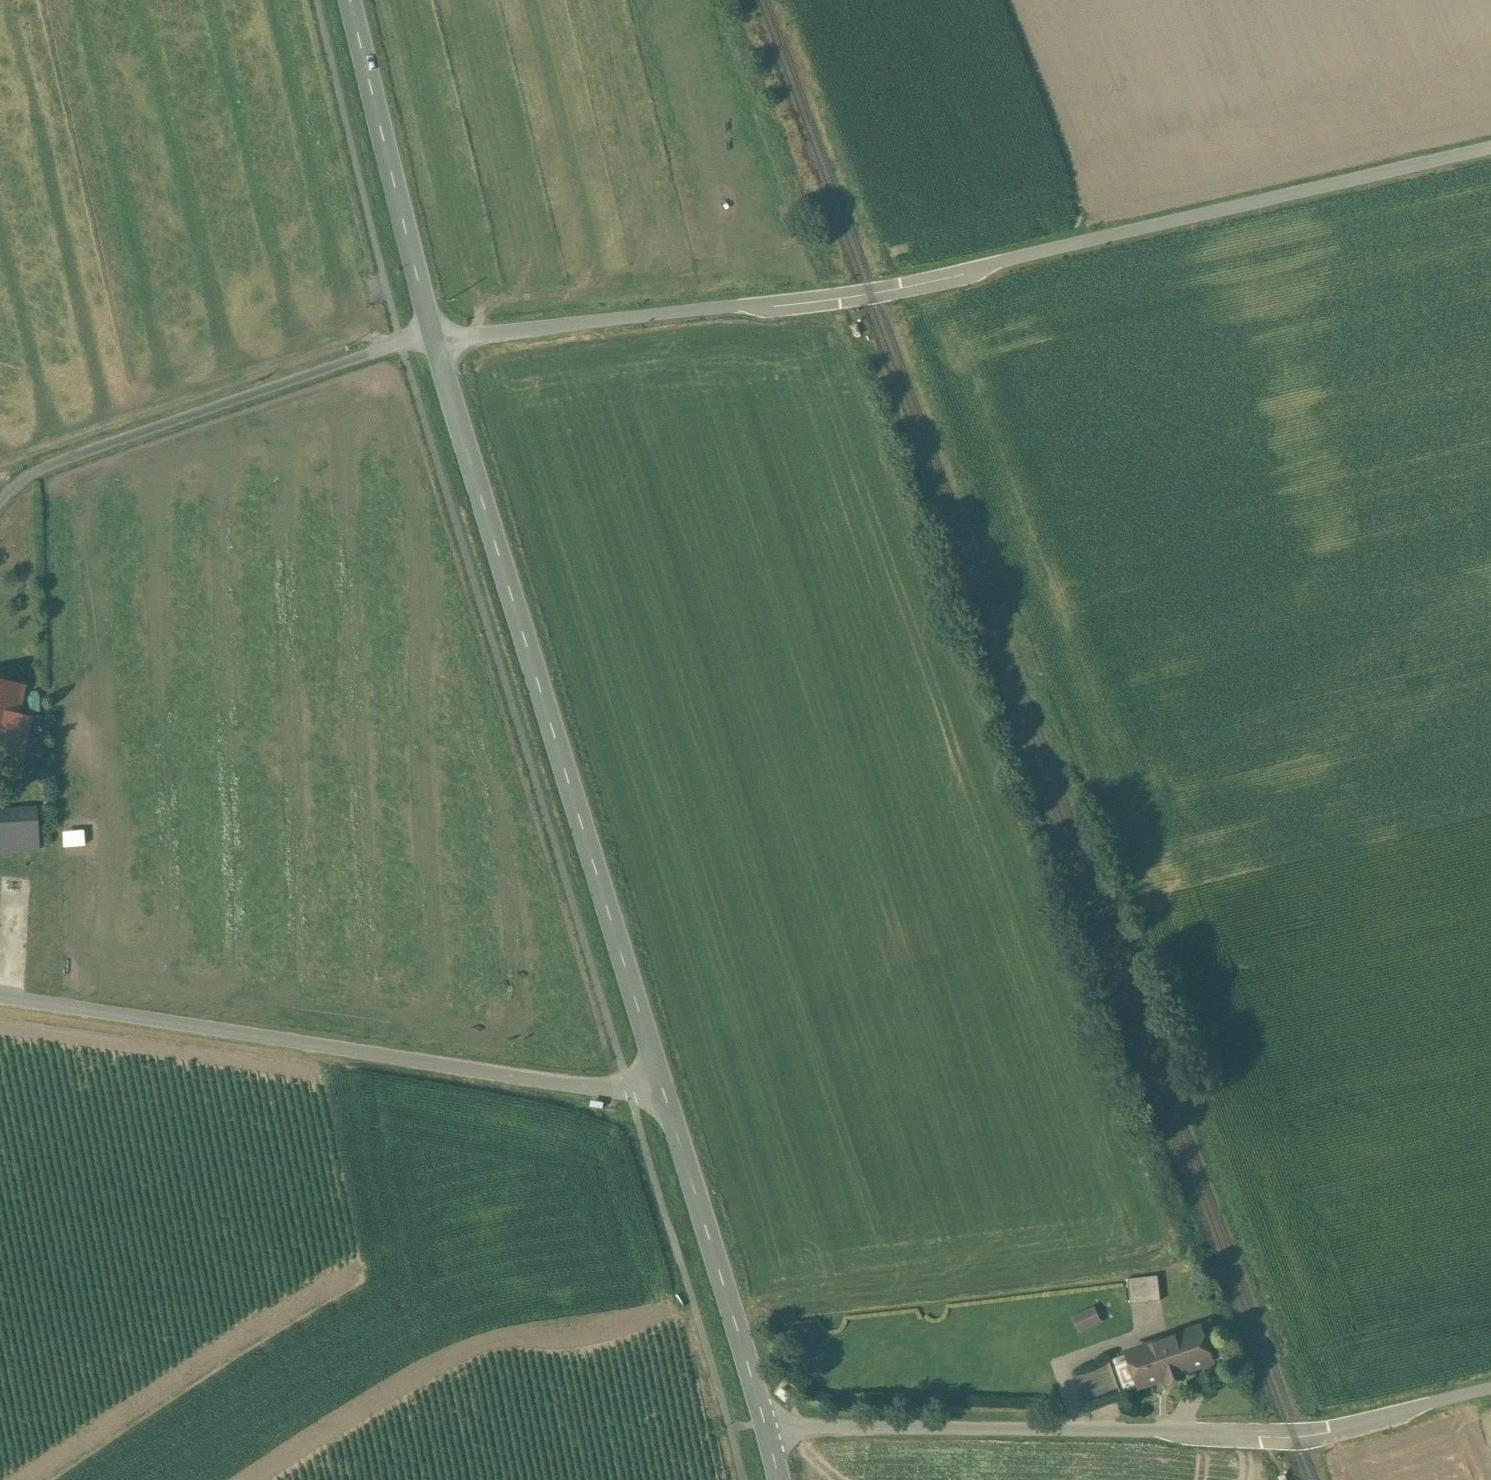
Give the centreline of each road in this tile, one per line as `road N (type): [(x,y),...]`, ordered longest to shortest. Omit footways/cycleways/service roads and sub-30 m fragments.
road 1 (unclassified): [(434,339),(870,292),(1490,147)]
road 2 (tertiary): [(434,339),(661,1082)]
road 3 (unclassified): [(767,1428),(1293,1436),(1490,1388)]
road 4 (unclassified): [(661,1082),(559,1084),(0,997)]
road 5 (tertiary): [(661,1082),(767,1428)]
road 6 (tertiary): [(351,0),(434,339)]

